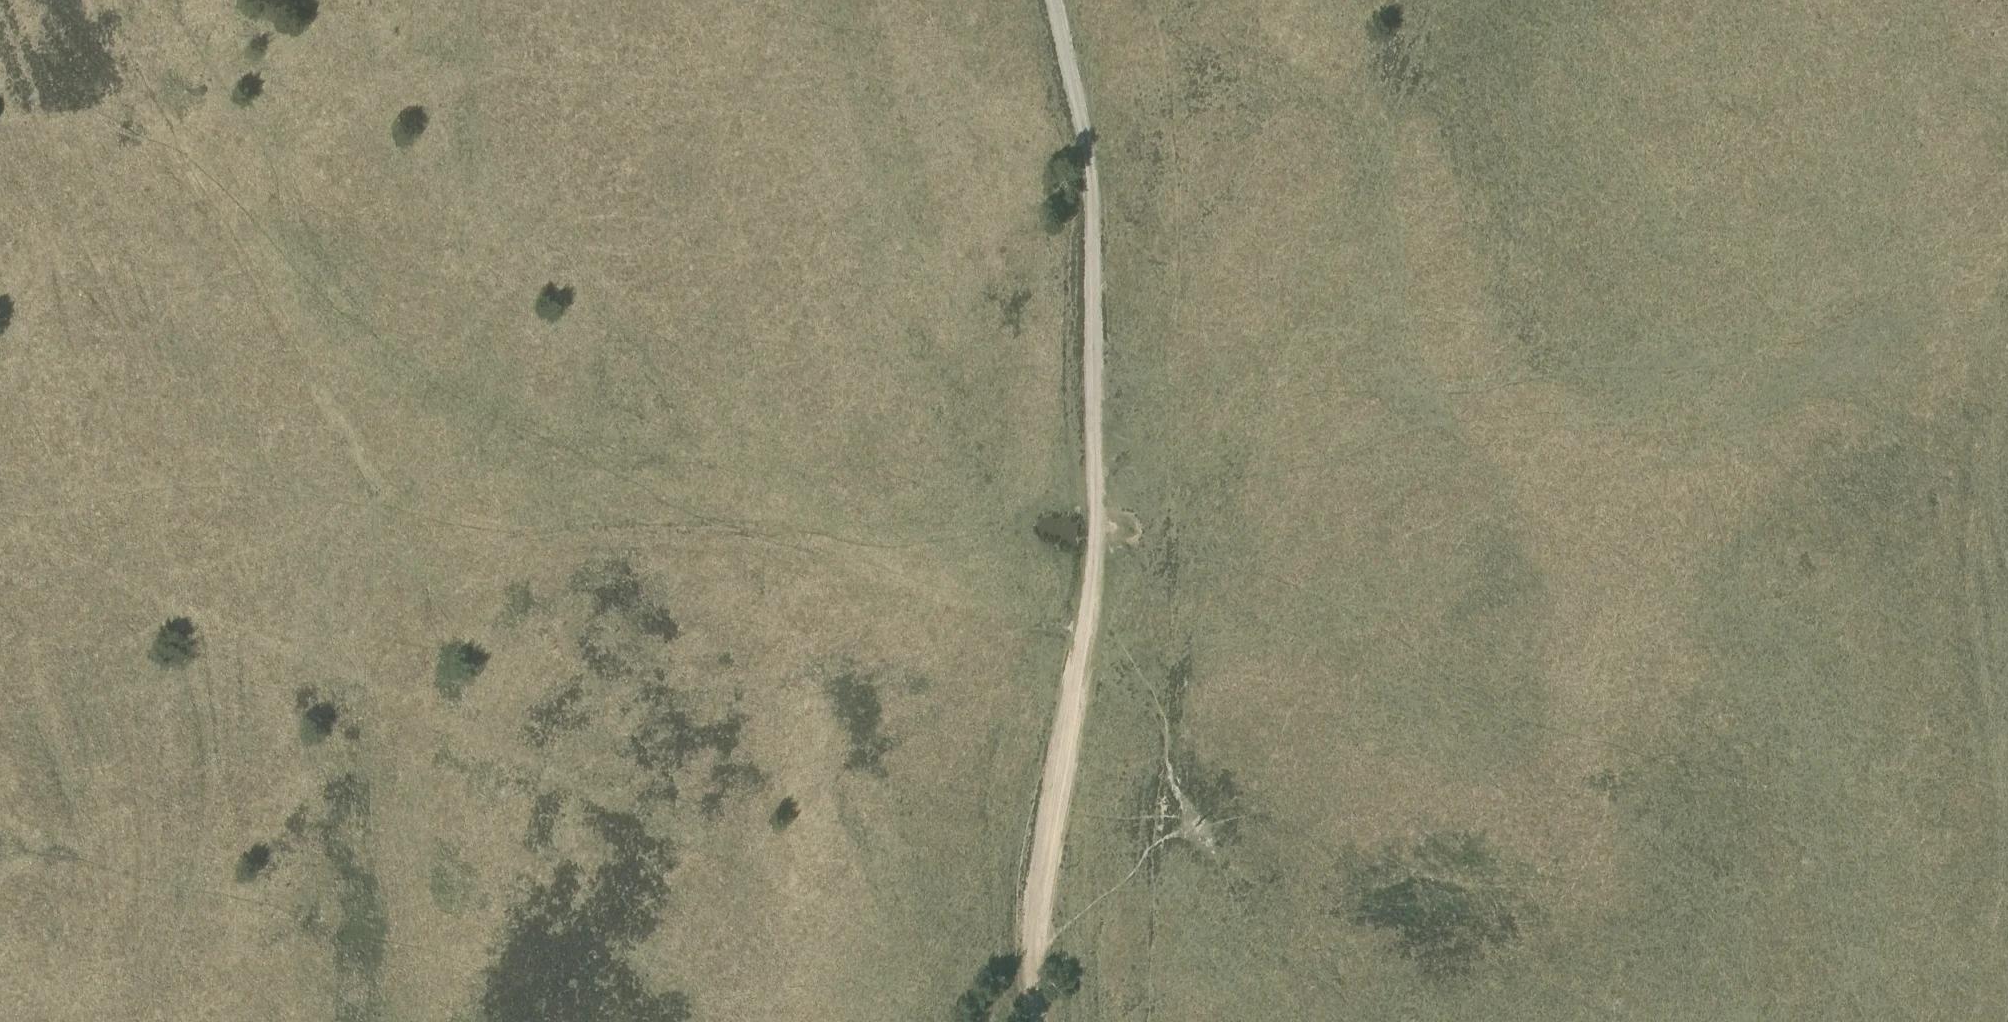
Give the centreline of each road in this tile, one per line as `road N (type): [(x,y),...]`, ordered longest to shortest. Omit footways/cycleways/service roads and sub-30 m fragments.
road 1 (track): [(1038,1021),(1043,866),(1081,679),(1095,527),(1087,180),(1051,0)]

